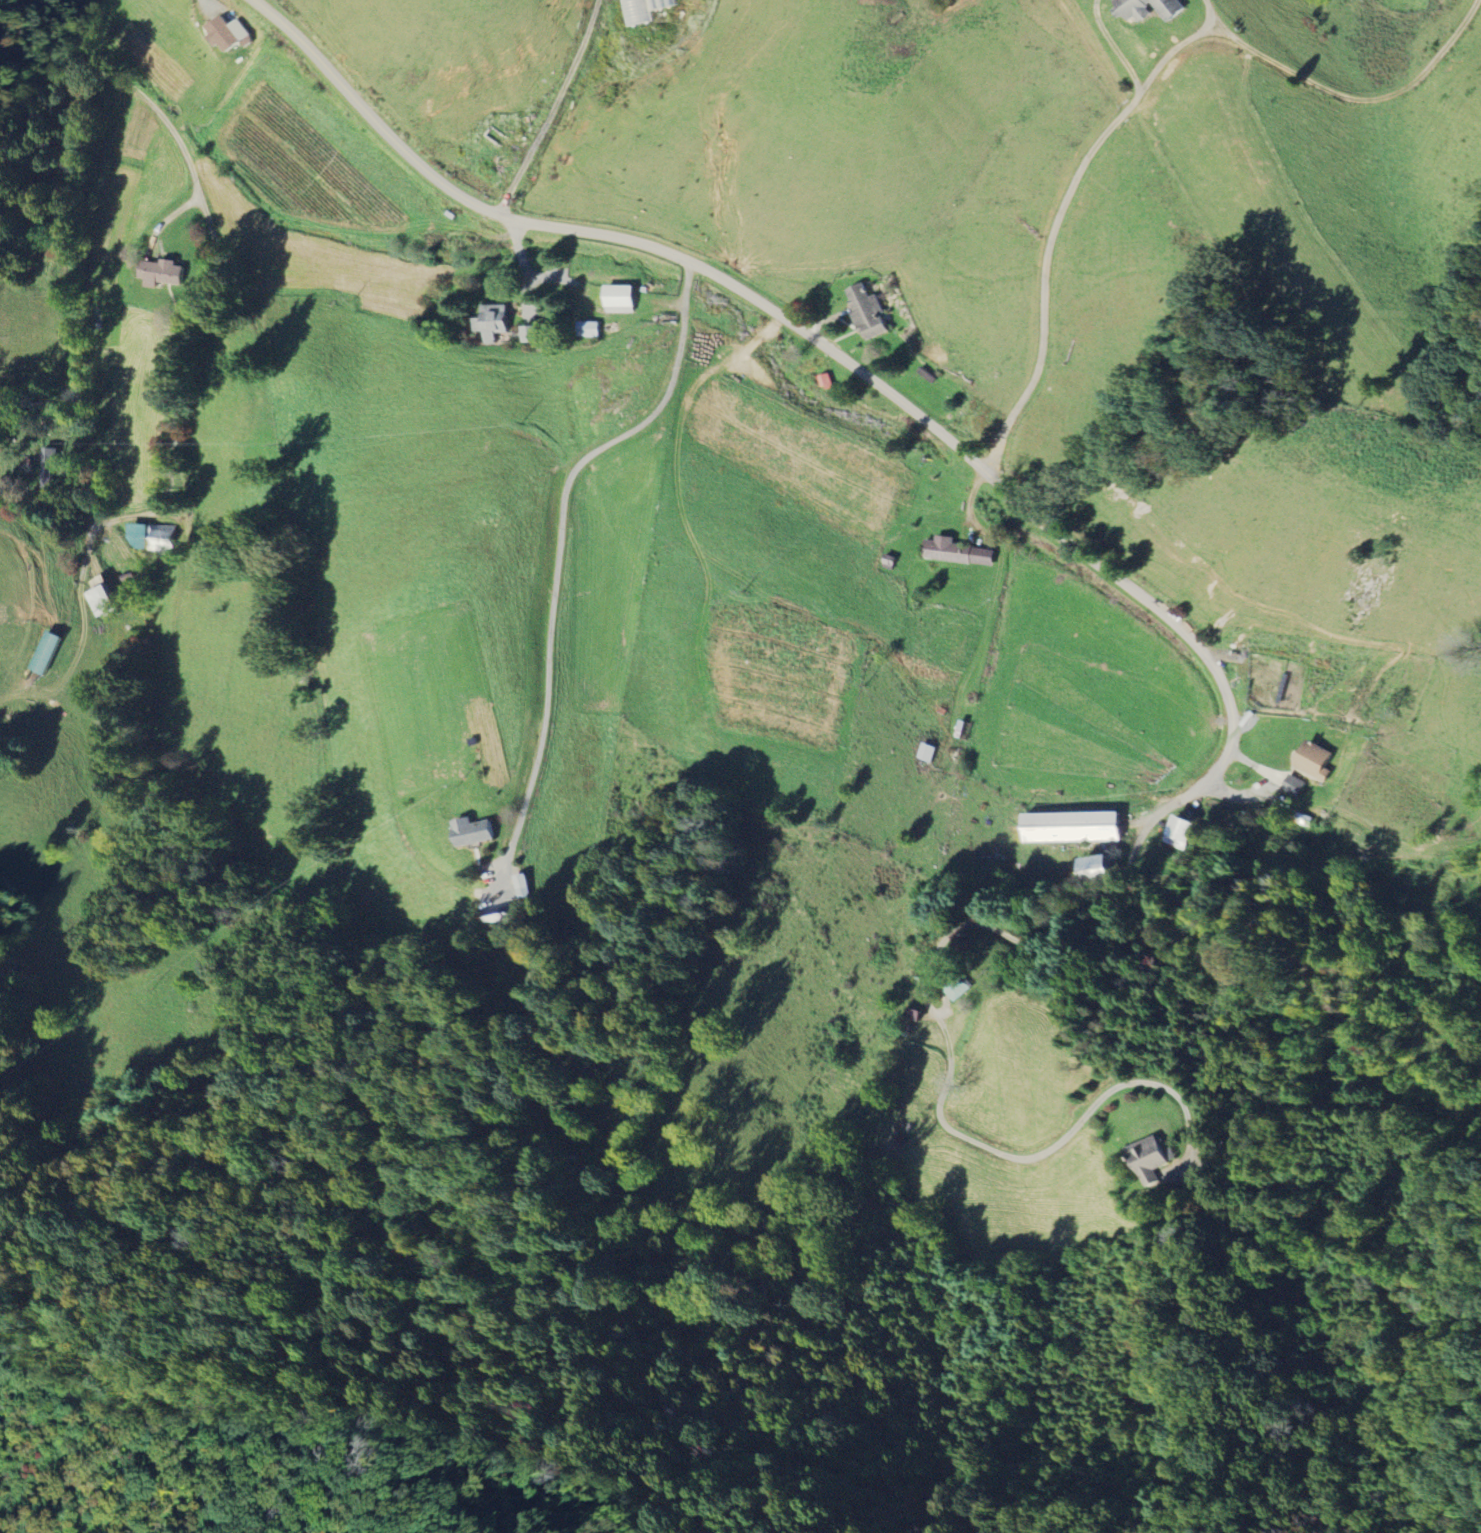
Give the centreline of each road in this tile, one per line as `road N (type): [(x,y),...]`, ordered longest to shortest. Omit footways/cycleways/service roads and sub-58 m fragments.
road 1 (residential): [(1192,1144),(1185,1103),(1145,1082),(1111,1090),(1032,1157),(1013,1158),(945,1127),(938,1104),(947,1054),(921,991),(938,946),(959,928),(984,925),(1033,945),(1109,900),(1150,822),(1202,787),(1232,741),(1232,707),(1206,655),(1167,614),(807,332),(690,264),(628,239),(487,209),(433,176),(256,0)]

